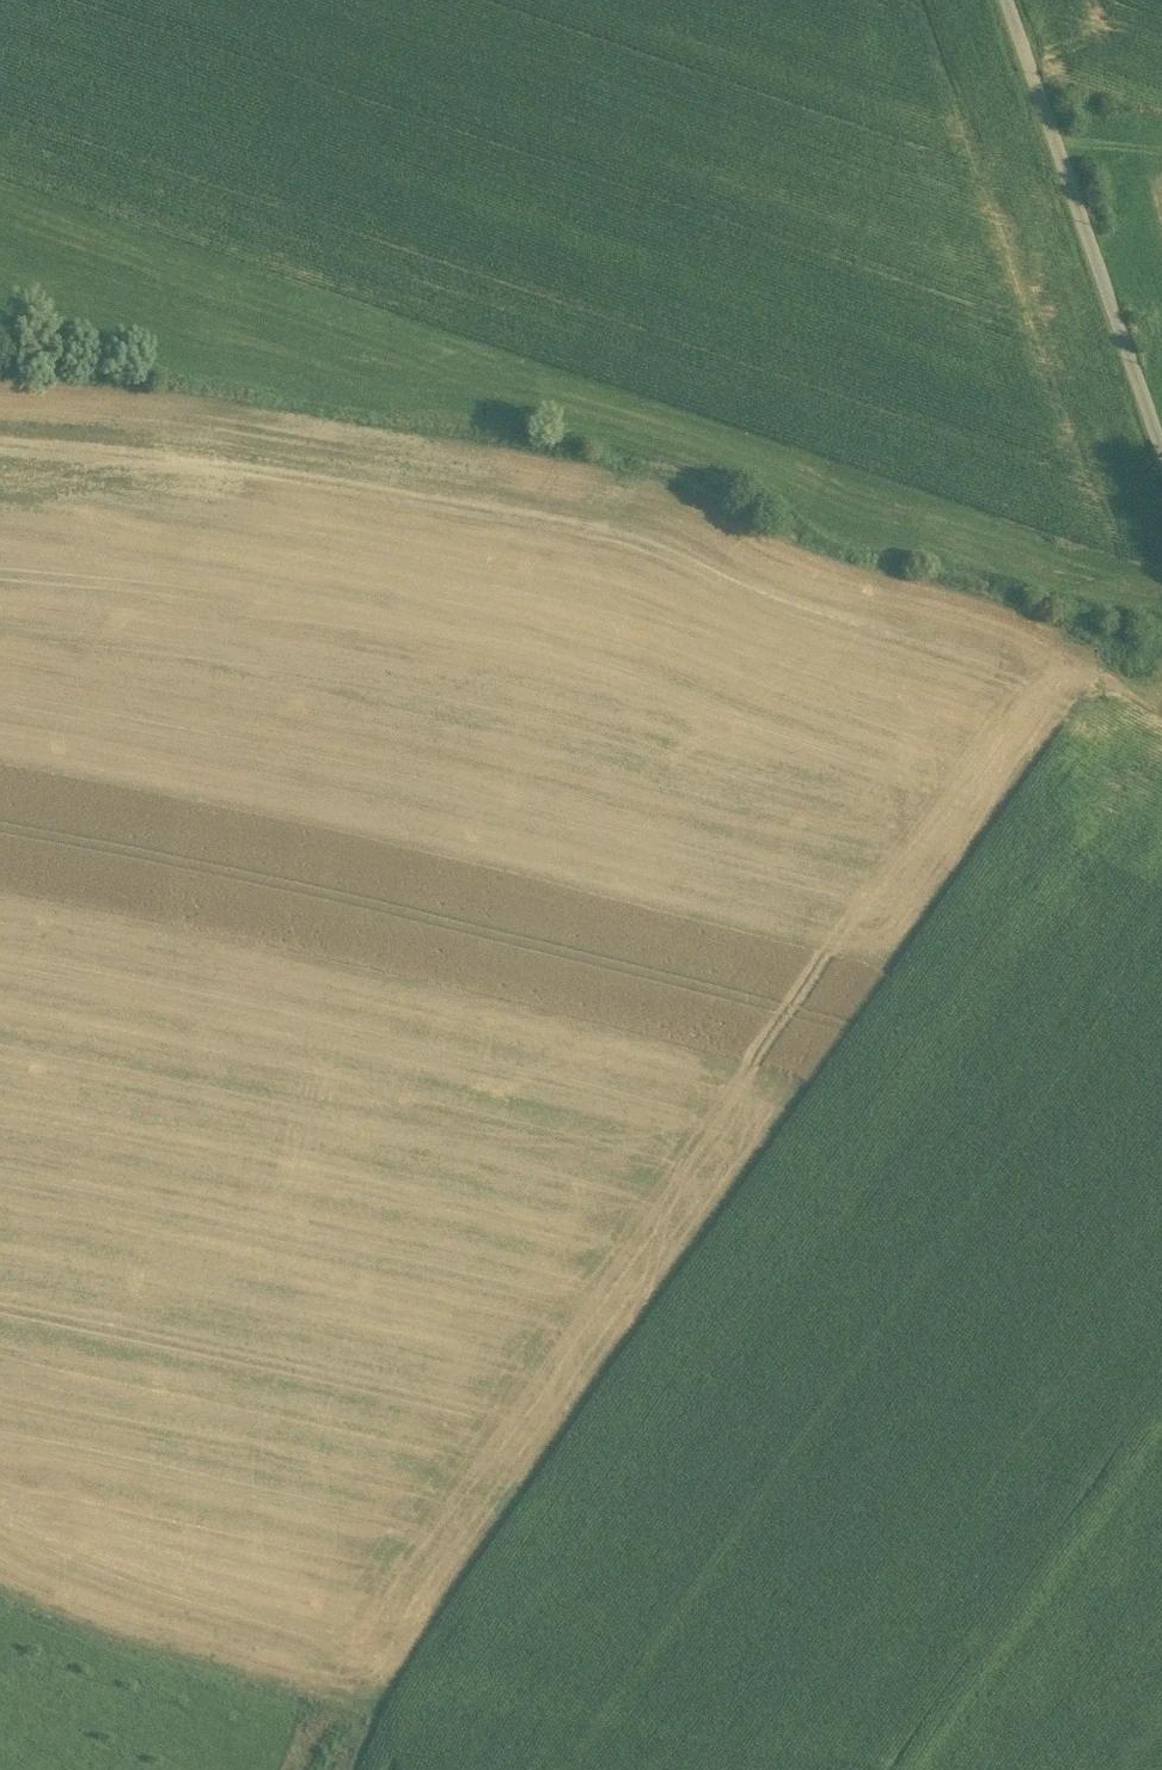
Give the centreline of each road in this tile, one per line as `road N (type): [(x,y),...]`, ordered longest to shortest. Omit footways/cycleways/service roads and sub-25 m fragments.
road 1 (residential): [(1161,433),(1011,0)]

